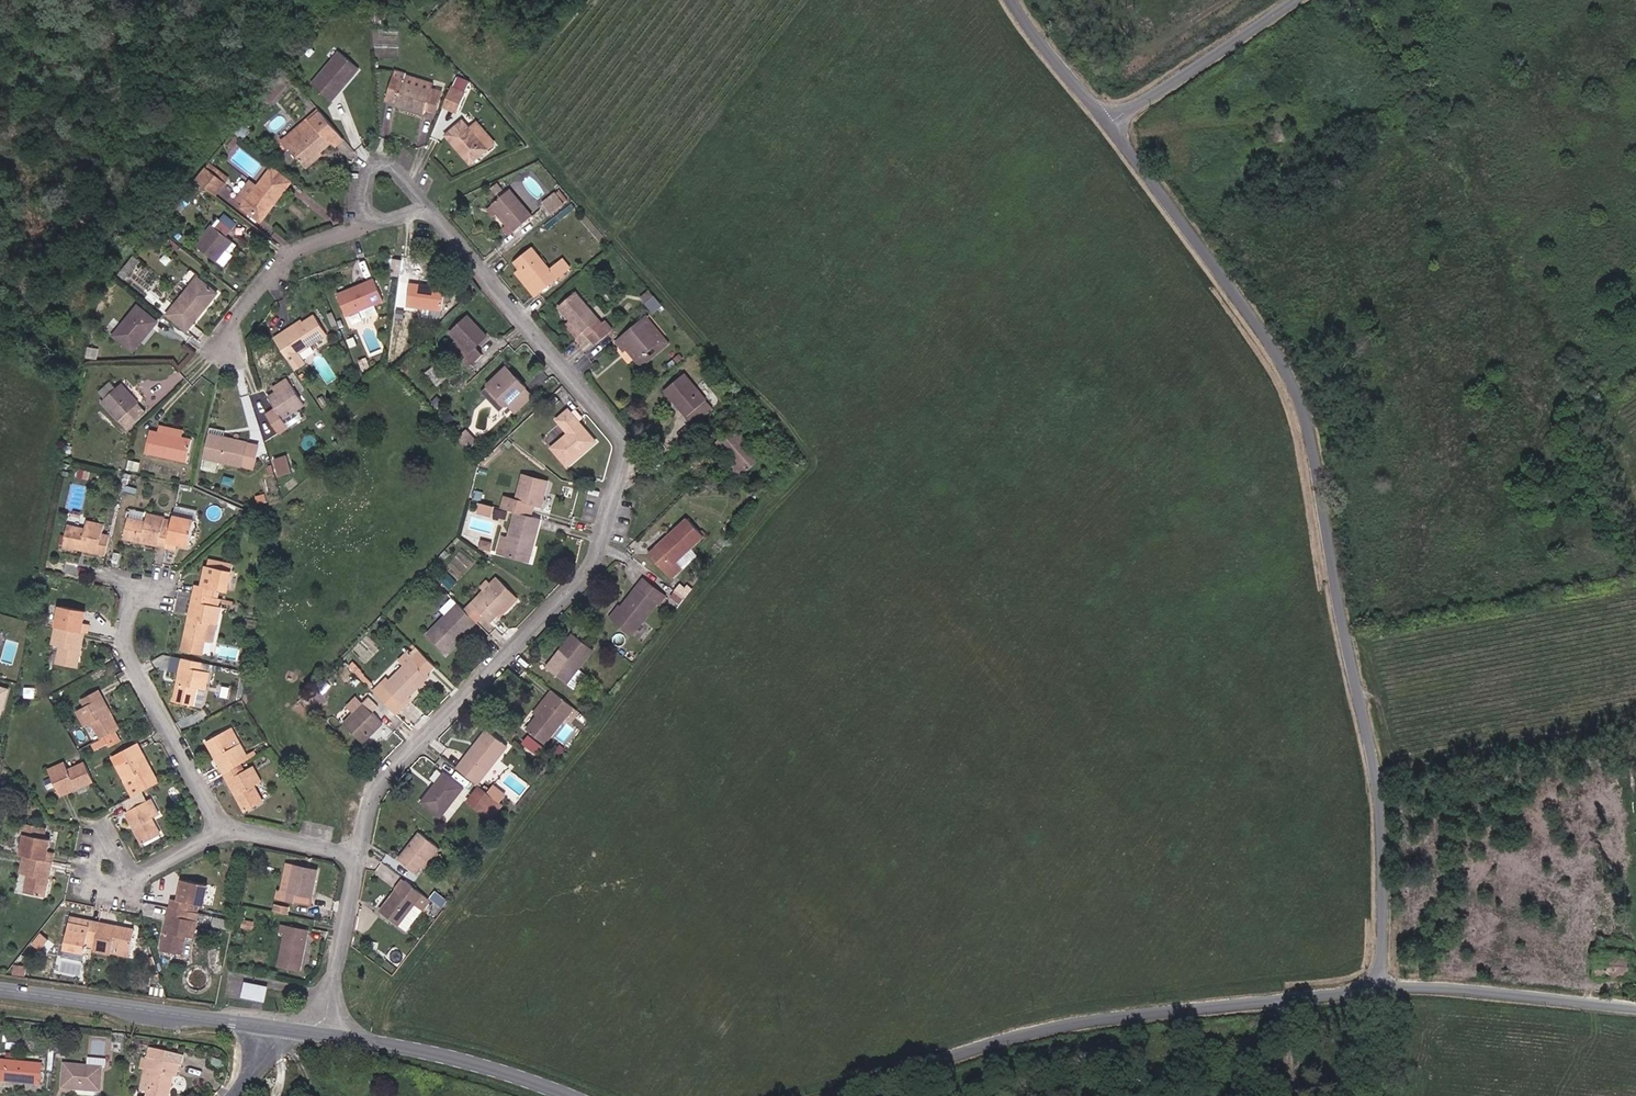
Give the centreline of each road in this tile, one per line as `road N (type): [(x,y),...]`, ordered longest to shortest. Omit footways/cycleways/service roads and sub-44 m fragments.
road 1 (unclassified): [(1105,120),(1264,335),(1308,425),(1380,808),(1380,990)]
road 2 (residential): [(425,207),(623,451),(590,564),(377,789),(356,856)]
road 3 (residential): [(841,1095),(1082,1023),(1380,990)]
road 4 (tertiary): [(285,1029),(0,991)]
road 5 (residential): [(222,829),(127,651),(133,585)]
road 6 (residential): [(1380,990),(1635,1005)]
road 7 (tertiary): [(568,1095),(474,1063),(323,1035)]
road 8 (residential): [(1105,120),(1284,0)]
road 9 (residential): [(224,347),(235,317),(285,257),(382,221)]
road 10 (residential): [(356,856),(323,1035)]
road 11 (unclassified): [(1011,0),(1105,120)]
road 12 (residential): [(356,856),(222,829)]
road 13 (residential): [(425,207),(402,172),(378,166),(364,187),(365,208),(382,221)]

